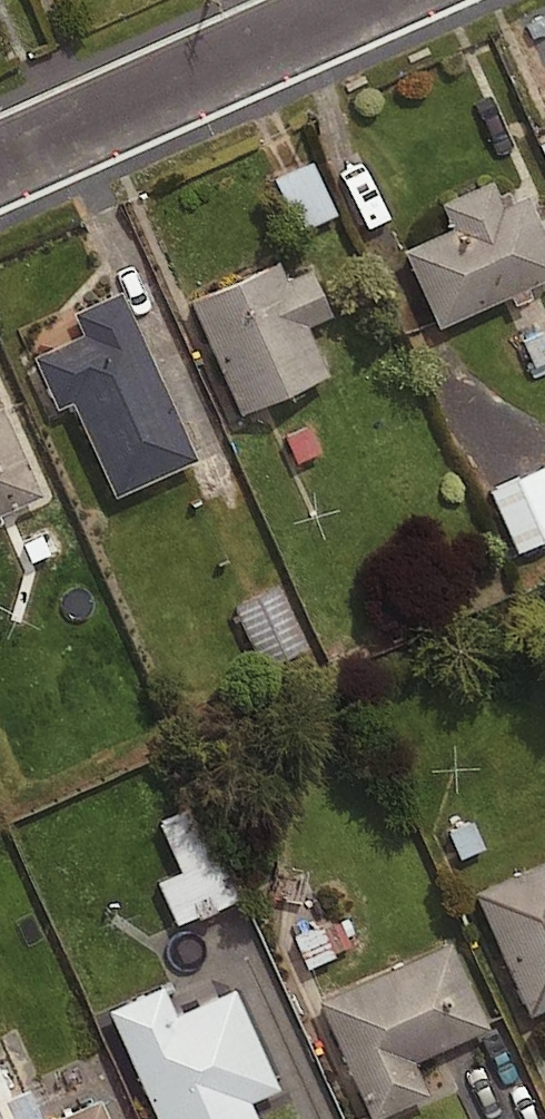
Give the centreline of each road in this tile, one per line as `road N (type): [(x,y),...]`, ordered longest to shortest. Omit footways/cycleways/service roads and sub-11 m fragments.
road 1 (residential): [(370,0),(0,166)]

